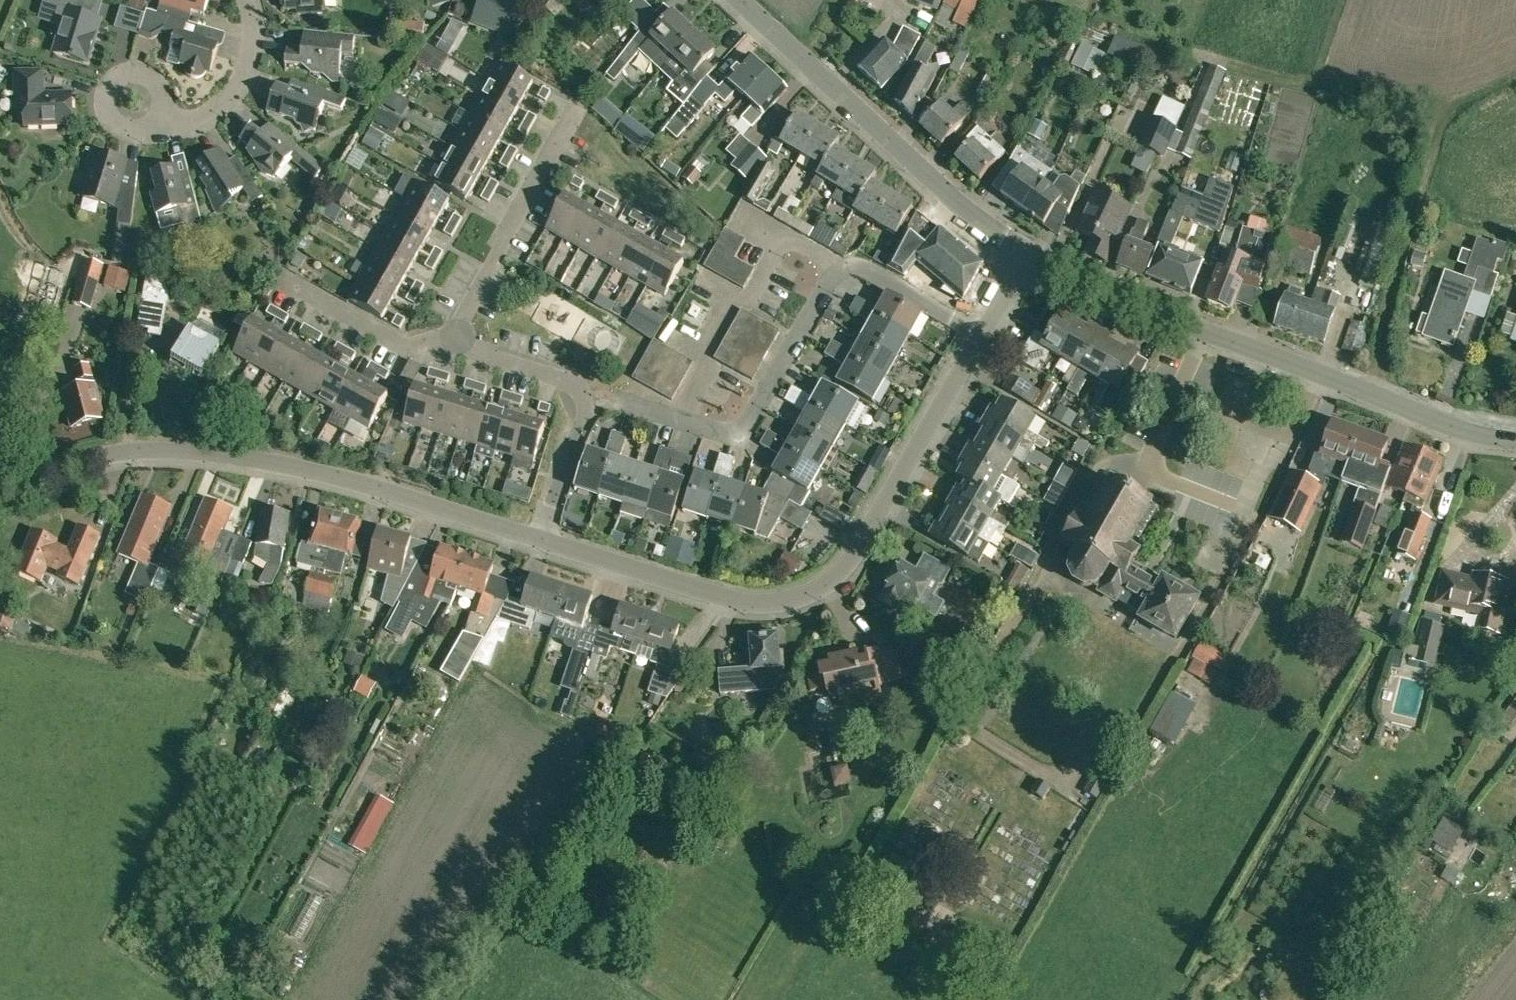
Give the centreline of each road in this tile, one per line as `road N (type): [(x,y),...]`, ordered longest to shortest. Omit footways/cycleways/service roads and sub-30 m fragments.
road 1 (unclassified): [(983,338),(859,548),(808,594),(779,603),(738,601),(544,542)]
road 2 (tertiary): [(1515,439),(1464,430),(1205,331),(1030,254)]
road 3 (unclassified): [(544,542),(319,476),(233,462),(144,450),(65,470)]
road 4 (tertiary): [(1030,254),(949,194),(739,0)]
road 5 (residential): [(544,542),(586,401),(565,380),(450,349)]
road 6 (residential): [(450,349),(571,108)]
road 7 (residential): [(676,421),(732,434),(749,429),(840,270)]
road 8 (residential): [(157,120),(197,128),(245,87),(255,42),(250,0)]
road 9 (residential): [(450,349),(427,343),(401,351),(280,283)]
road 10 (residential): [(840,270),(854,265),(983,338)]
road 11 (residential): [(161,112),(161,95),(142,77),(112,88),(107,104),(118,127),(135,132),(157,120)]

